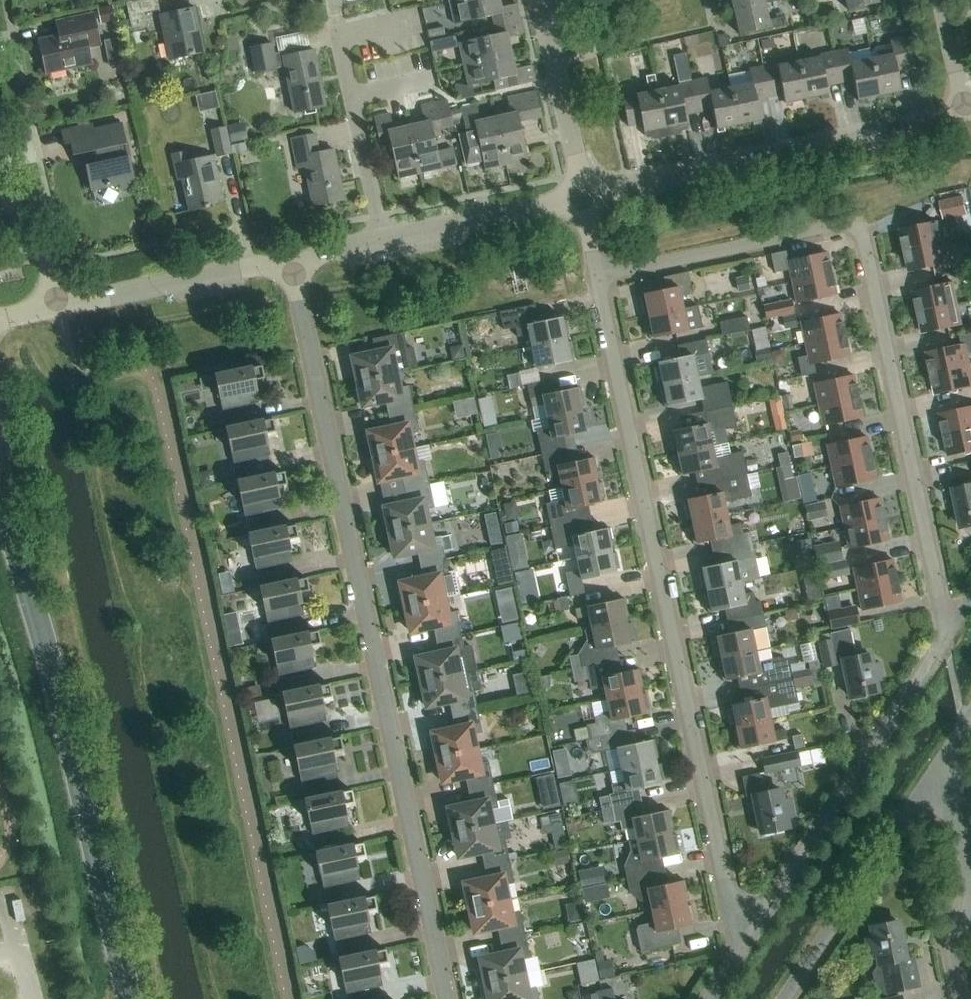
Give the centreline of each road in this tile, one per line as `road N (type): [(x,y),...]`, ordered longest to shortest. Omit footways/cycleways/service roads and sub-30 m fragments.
road 1 (residential): [(440,998),(291,266)]
road 2 (residential): [(948,635),(861,241),(843,226),(596,276)]
road 3 (residential): [(742,939),(596,276)]
road 4 (secondary): [(127,998),(0,495)]
road 5 (residential): [(579,202),(928,128),(966,108)]
road 6 (residential): [(742,939),(948,635)]
road 7 (residential): [(291,266),(579,202)]
road 8 (residential): [(785,998),(944,753)]
road 9 (residential): [(57,304),(291,266)]
road 10 (residential): [(579,202),(533,0)]
road 11 (residential): [(57,304),(41,240),(0,183)]
road 12 (residential): [(970,882),(944,753)]

